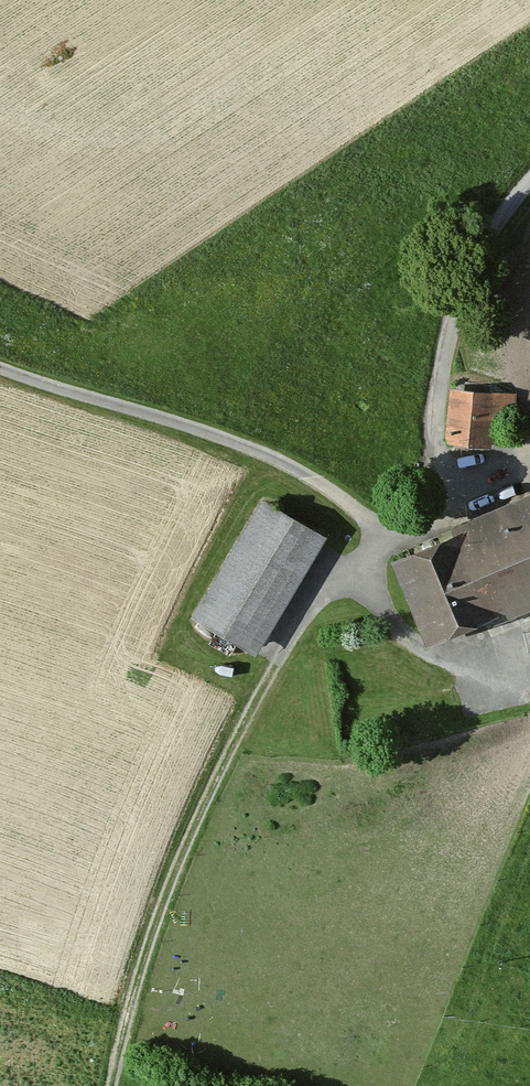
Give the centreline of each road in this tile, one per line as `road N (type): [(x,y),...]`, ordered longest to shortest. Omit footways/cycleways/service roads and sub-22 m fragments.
road 1 (unclassified): [(529,181),(480,251),(448,338),(435,427),(447,510),(362,555),(281,658)]
road 2 (track): [(110,1085),(148,936),(237,733),(281,658)]
road 3 (track): [(0,371),(227,442),(333,498),(382,542)]

